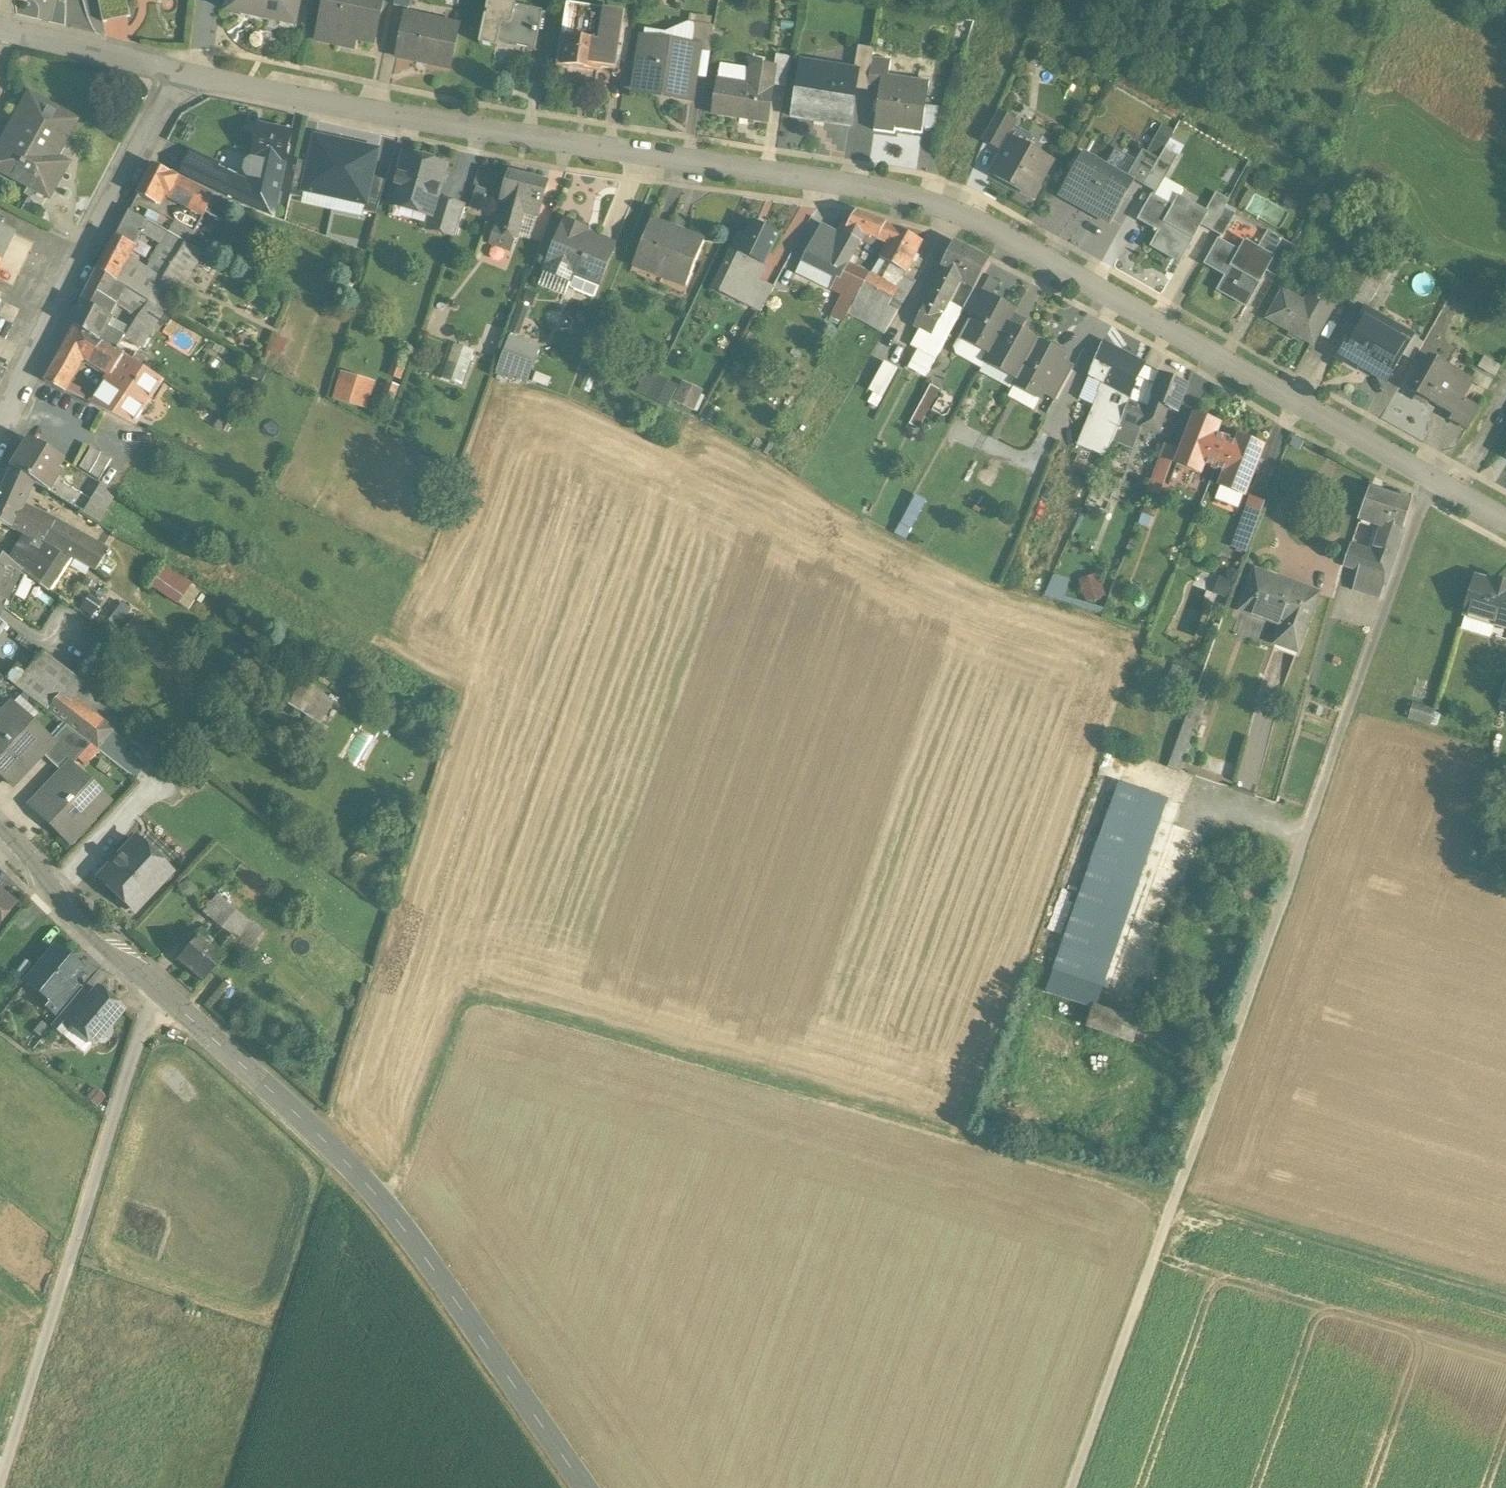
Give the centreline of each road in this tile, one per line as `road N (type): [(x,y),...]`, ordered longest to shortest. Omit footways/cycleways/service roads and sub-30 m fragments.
road 1 (residential): [(1505,522),(1010,238),(888,193),(471,130),(186,71)]
road 2 (track): [(1505,1306),(1176,1200),(965,1148),(471,995),(401,1168),(379,1201)]
road 3 (track): [(1434,482),(1071,1487)]
road 4 (tertiary): [(586,1487),(401,1225),(298,1116),(155,987)]
road 5 (residential): [(155,987),(0,1480)]
road 6 (residential): [(0,430),(186,71)]
road 7 (tertiary): [(155,987),(91,943),(0,828)]
road 8 (residential): [(186,71),(0,28)]

